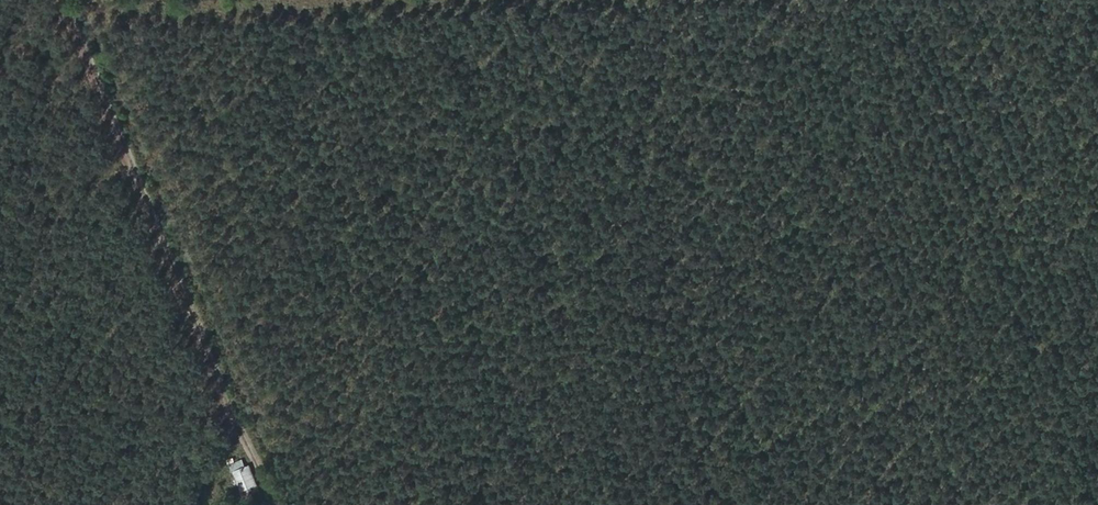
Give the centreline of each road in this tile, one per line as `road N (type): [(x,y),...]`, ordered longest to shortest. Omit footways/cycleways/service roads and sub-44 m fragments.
road 1 (track): [(64,0),(271,504)]

